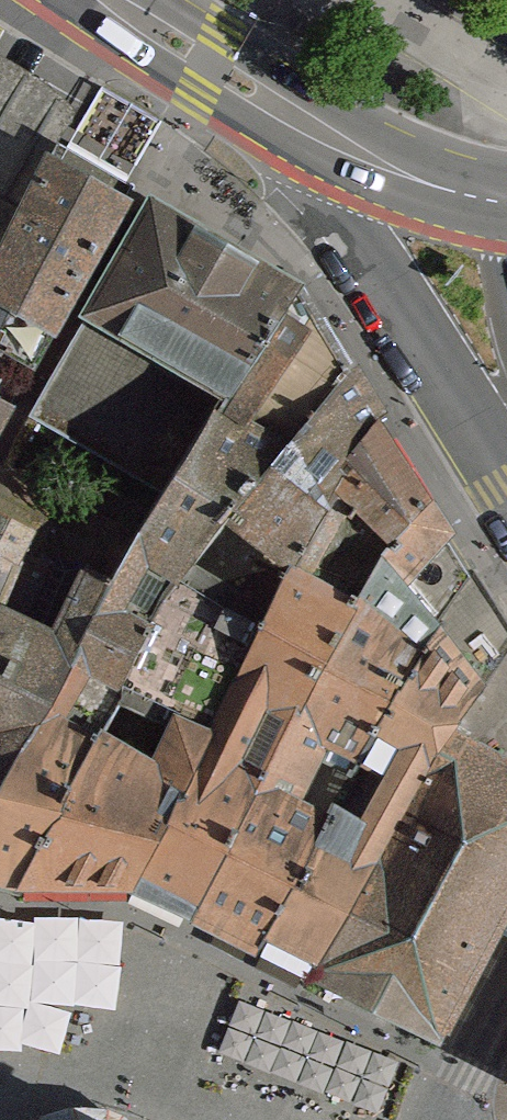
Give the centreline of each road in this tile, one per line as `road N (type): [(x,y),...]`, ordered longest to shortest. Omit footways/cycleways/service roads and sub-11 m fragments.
road 1 (unclassified): [(325,142),(348,232),(506,475)]
road 2 (primary): [(325,142),(106,0)]
road 3 (primary): [(506,205),(325,142)]

